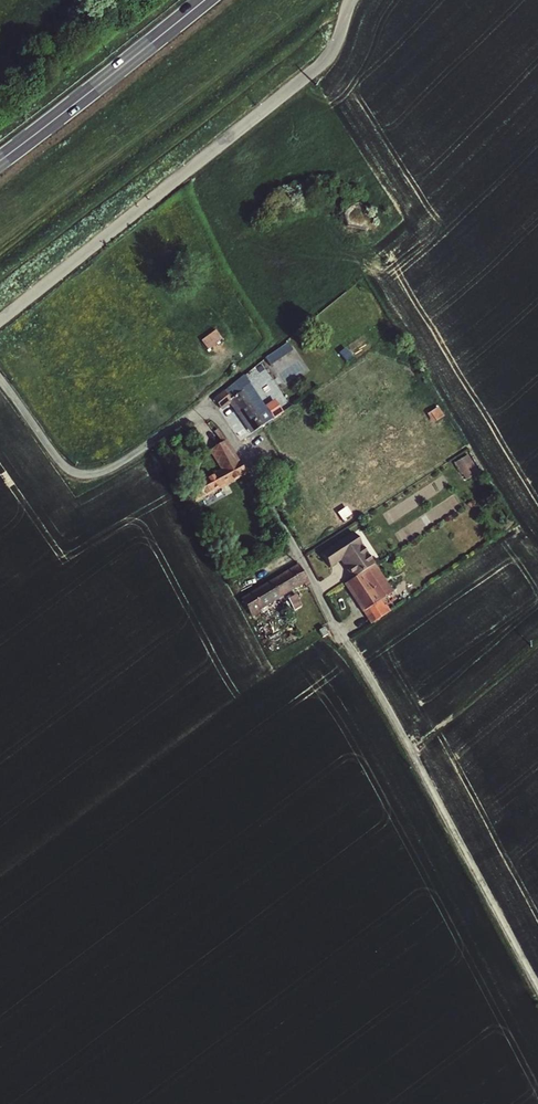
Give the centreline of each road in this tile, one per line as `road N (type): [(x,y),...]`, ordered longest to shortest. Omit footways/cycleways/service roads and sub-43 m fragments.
road 1 (residential): [(0,380),(76,474),(105,470),(211,406),(537,988)]
road 2 (residential): [(351,0),(321,64),(0,323)]
road 3 (trunk): [(204,0),(0,162)]
road 4 (track): [(537,647),(414,756)]

